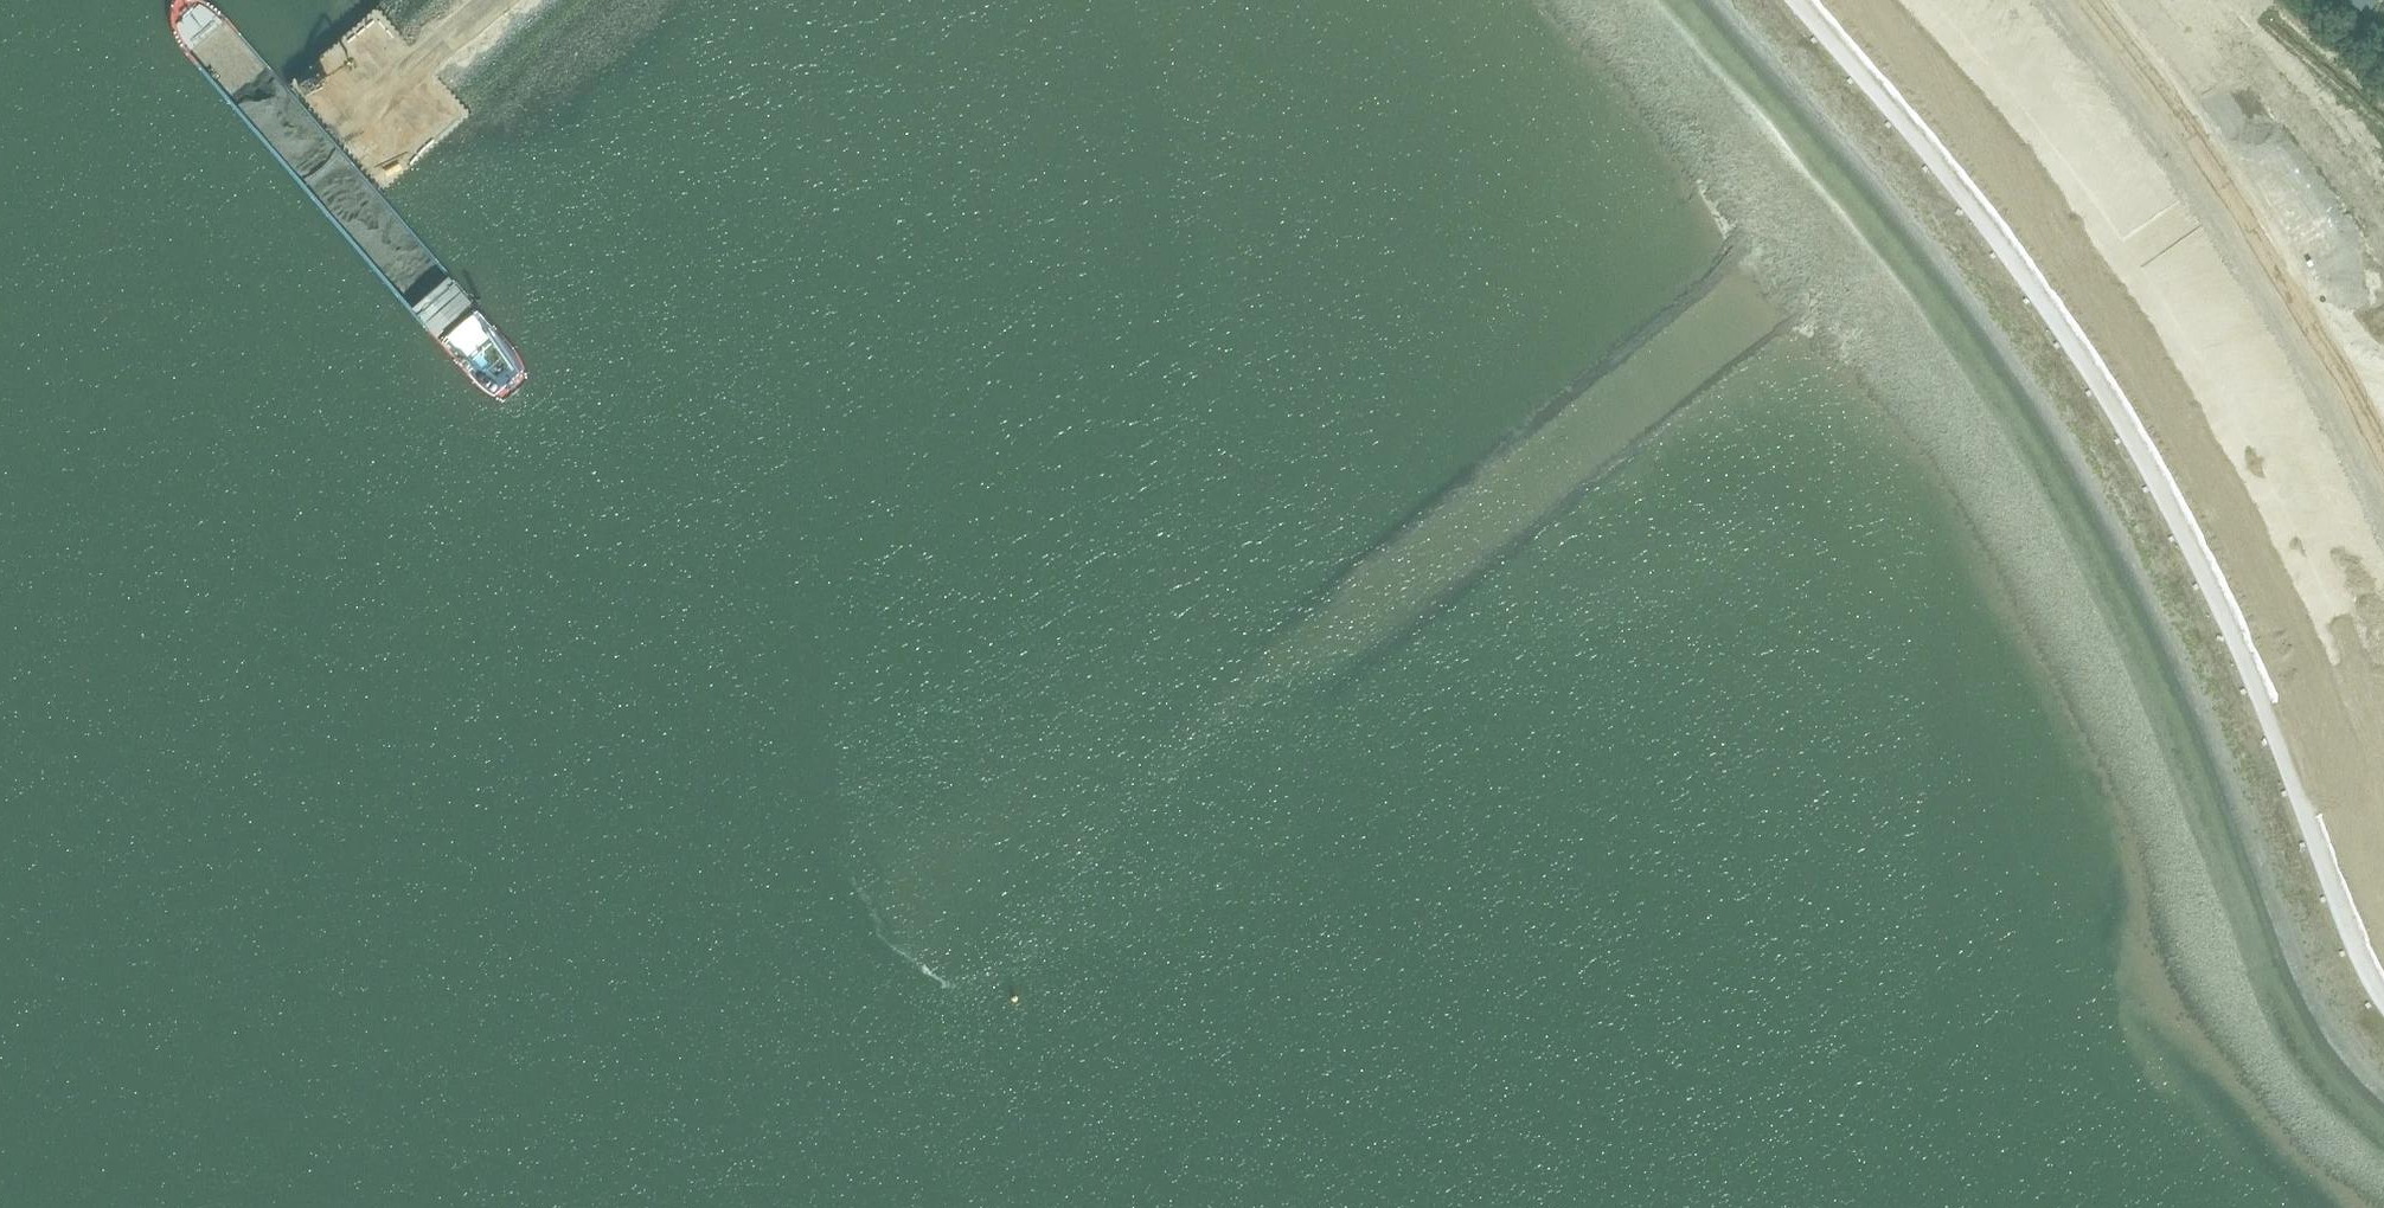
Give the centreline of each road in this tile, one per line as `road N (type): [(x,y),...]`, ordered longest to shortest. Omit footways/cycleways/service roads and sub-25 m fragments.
road 1 (residential): [(2383,440),(2274,242),(2078,0)]

